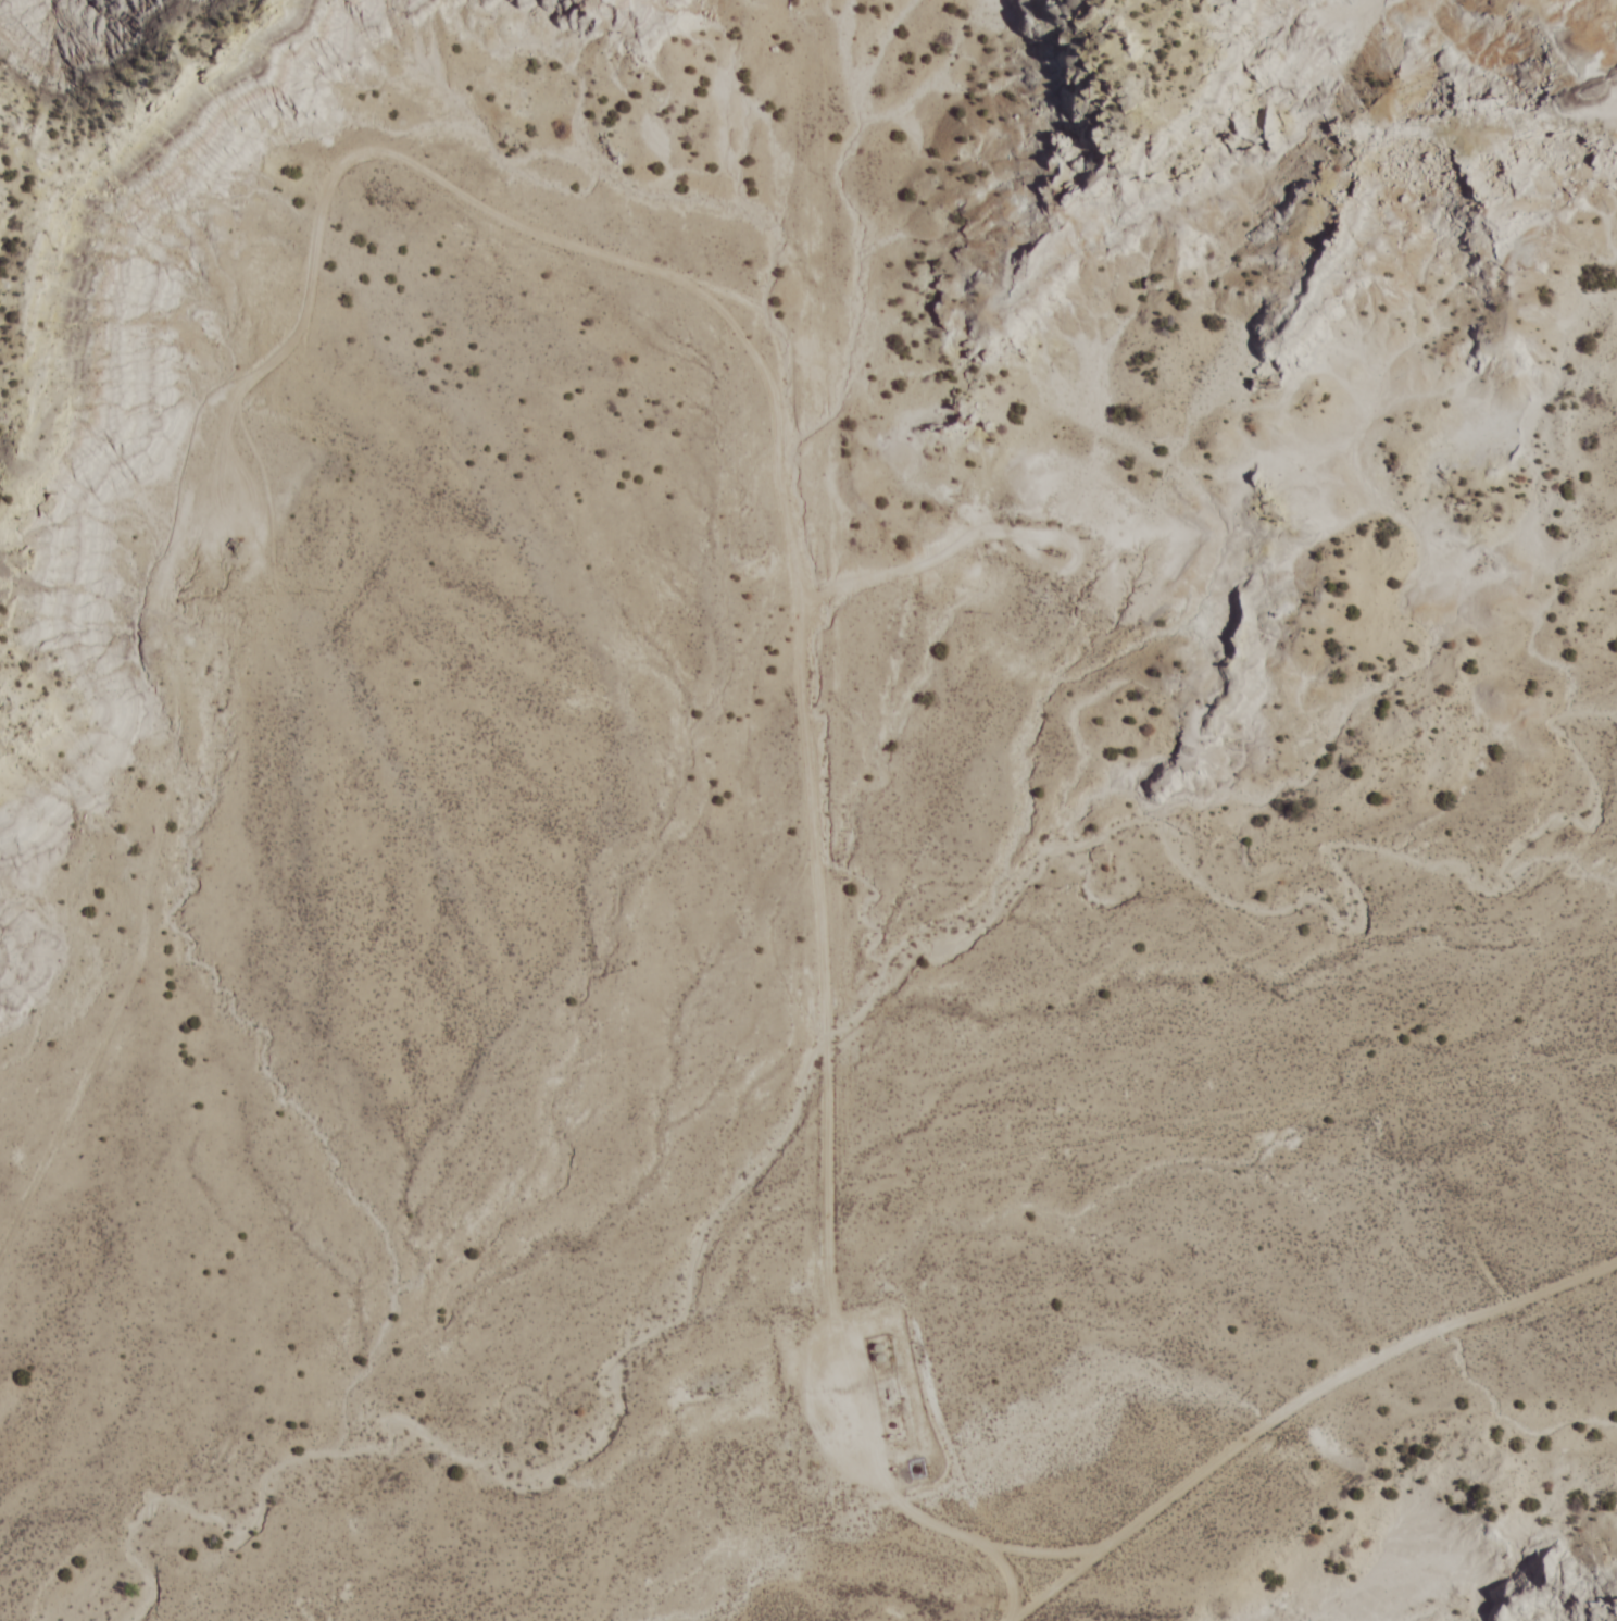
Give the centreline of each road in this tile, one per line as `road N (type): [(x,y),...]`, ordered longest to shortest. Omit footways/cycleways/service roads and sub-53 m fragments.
road 1 (track): [(1616,1263),(1359,1371),(1142,1500),(1011,1620)]

